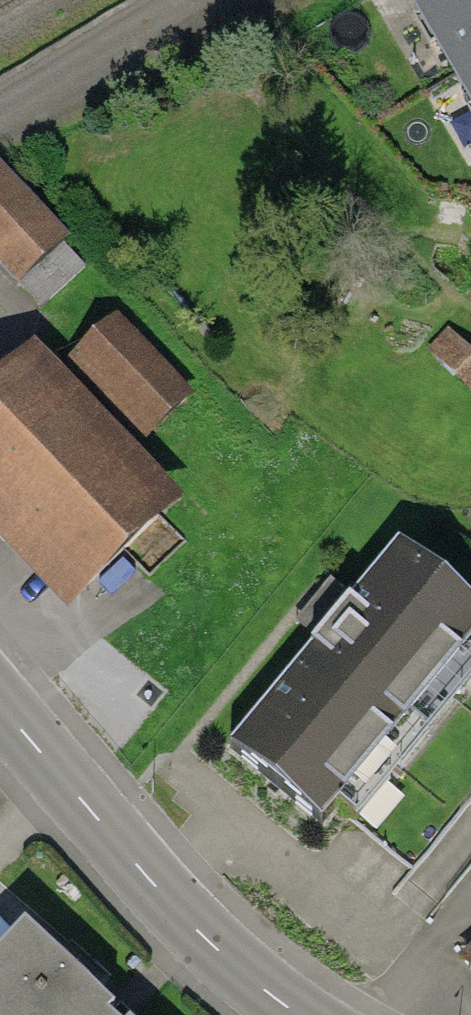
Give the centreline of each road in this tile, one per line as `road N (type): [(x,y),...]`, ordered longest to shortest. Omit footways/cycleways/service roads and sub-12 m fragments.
road 1 (tertiary): [(0,707),(172,904),(300,1014)]

